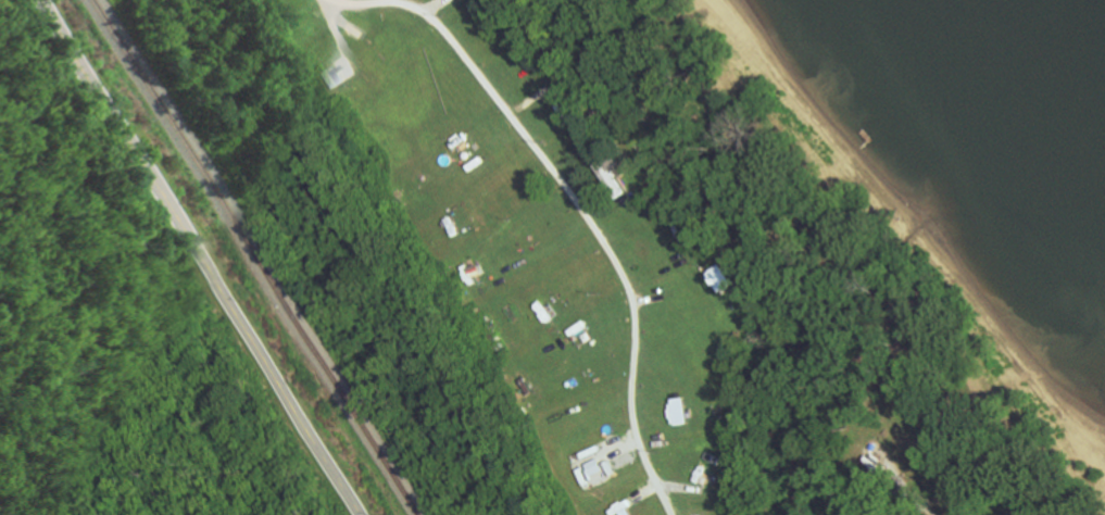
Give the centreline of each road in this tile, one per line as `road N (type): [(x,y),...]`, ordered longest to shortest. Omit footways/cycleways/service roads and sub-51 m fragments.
road 1 (secondary): [(358,514),(33,0)]

